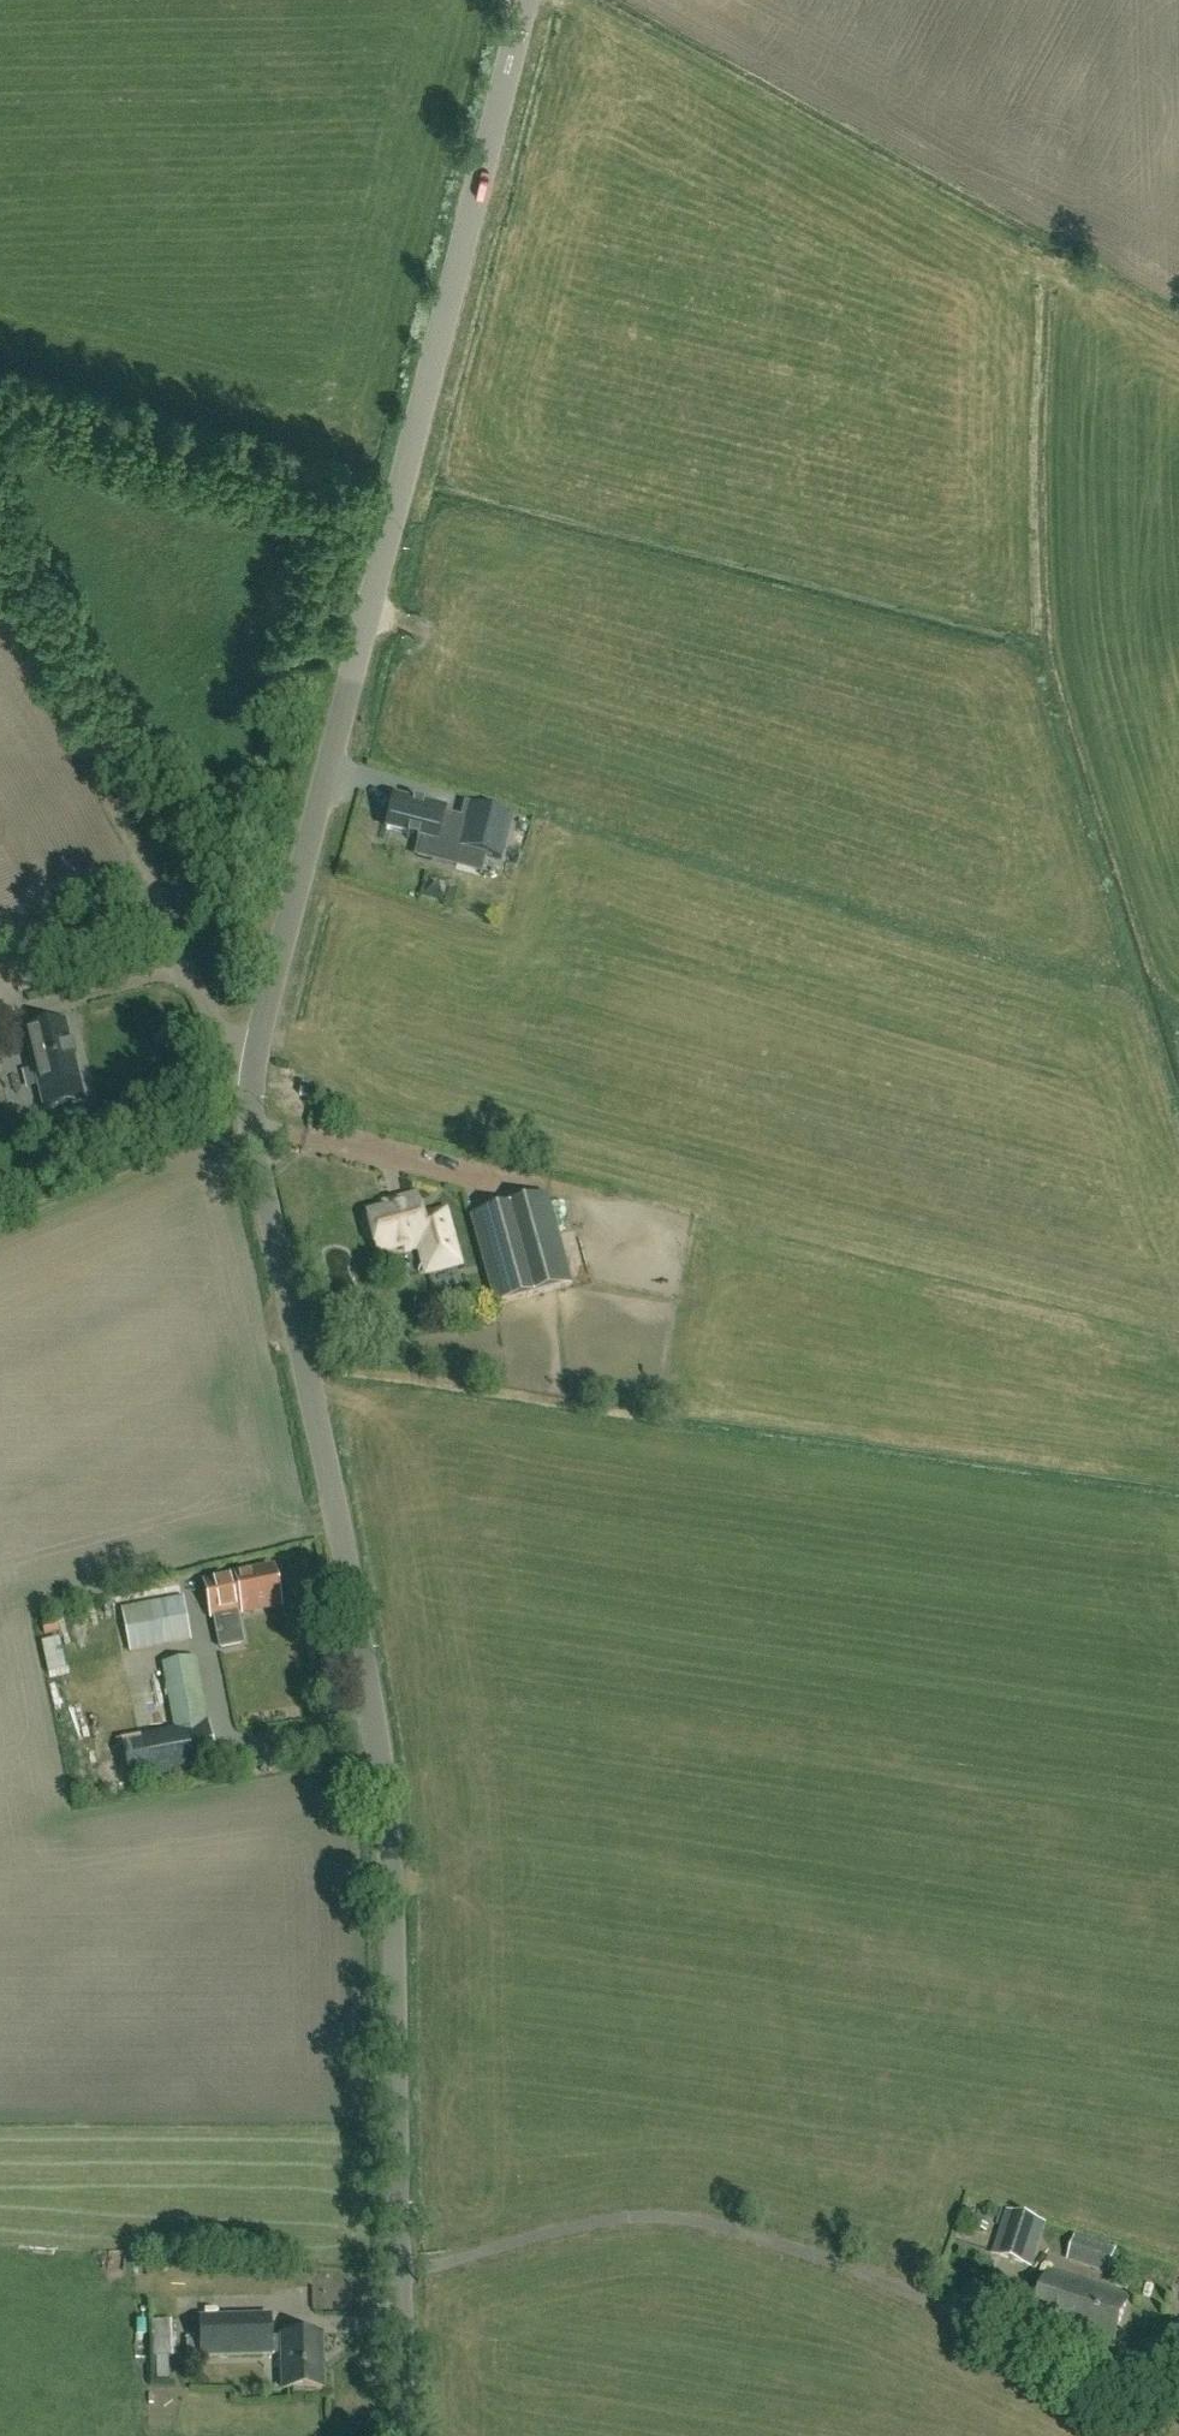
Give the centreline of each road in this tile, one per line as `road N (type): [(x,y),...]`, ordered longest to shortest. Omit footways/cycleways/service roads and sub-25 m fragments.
road 1 (unclassified): [(394,2435),(401,1901),(374,1658),(265,1170),(254,1083),(530,0)]

